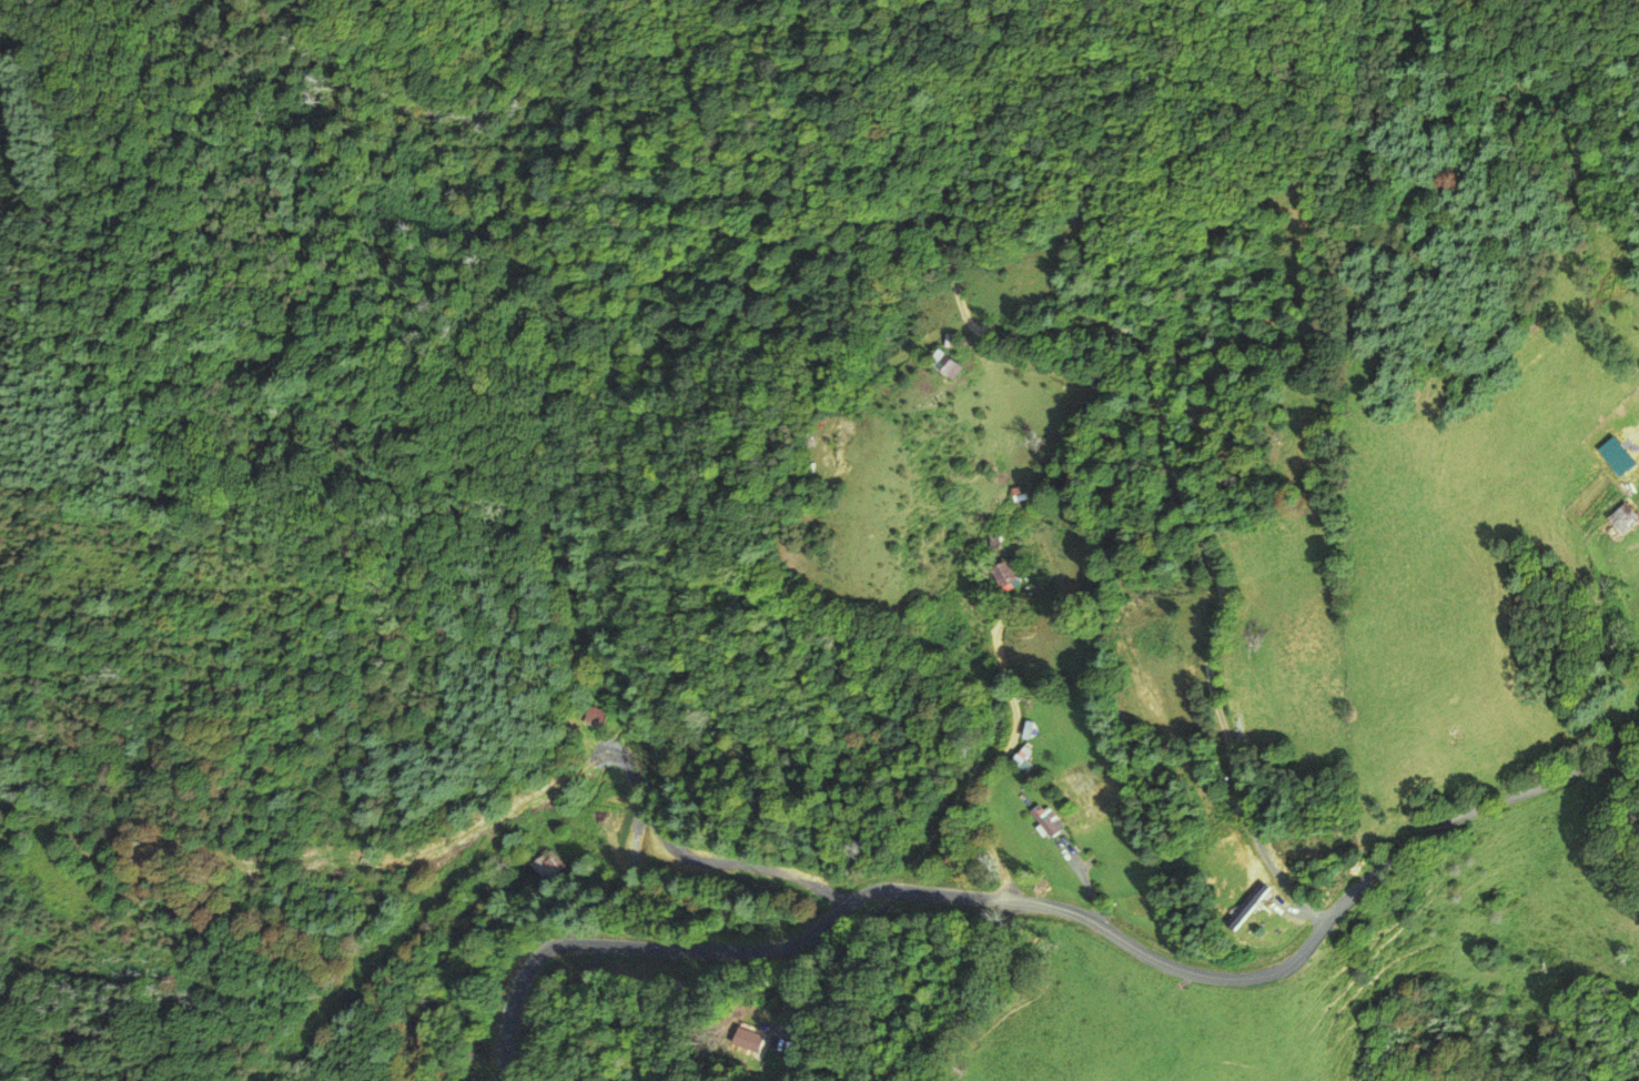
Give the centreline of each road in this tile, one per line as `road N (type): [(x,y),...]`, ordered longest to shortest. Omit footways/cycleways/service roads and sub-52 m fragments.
road 1 (residential): [(504,1080),(512,990),(553,943),(757,947),(810,930),(873,889),(1069,910),(1183,969),(1268,976),(1301,956),(1359,887),(1418,841),(1572,774),(1638,720)]

